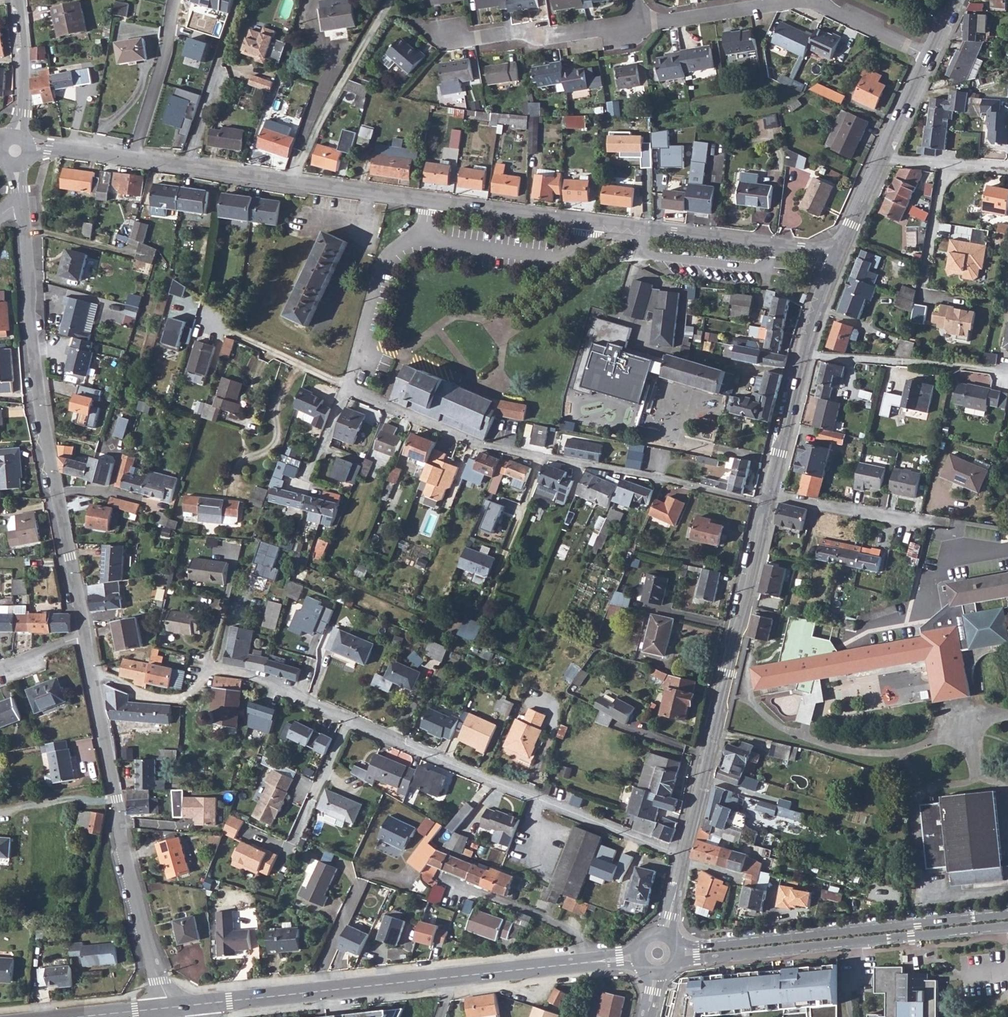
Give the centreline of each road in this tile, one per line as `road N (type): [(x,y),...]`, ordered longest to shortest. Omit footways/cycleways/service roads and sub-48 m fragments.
road 1 (residential): [(20,202),(43,429),(85,638)]
road 2 (residential): [(431,203),(190,166),(15,150)]
road 3 (residential): [(837,257),(431,203)]
road 4 (secondary): [(769,494),(680,872)]
road 5 (tertiary): [(572,965),(186,1005)]
road 6 (residential): [(85,638),(122,847),(165,1008)]
road 7 (tertiary): [(674,966),(1007,925)]
road 8 (tertiary): [(1007,915),(676,946)]
road 9 (secondary): [(837,257),(769,494)]
road 10 (residential): [(346,388),(382,266),(426,229),(431,203)]
road 11 (residential): [(641,23),(550,38),(444,32)]
road 12 (residential): [(594,958),(546,918),(442,879)]
road 13 (residential): [(810,0),(641,23)]
road 14 (residential): [(769,494),(920,522)]
road 15 (residential): [(17,0),(24,96),(15,150)]
road 16 (residential): [(881,158),(1007,168)]
road 17 (residential): [(926,56),(818,0)]

